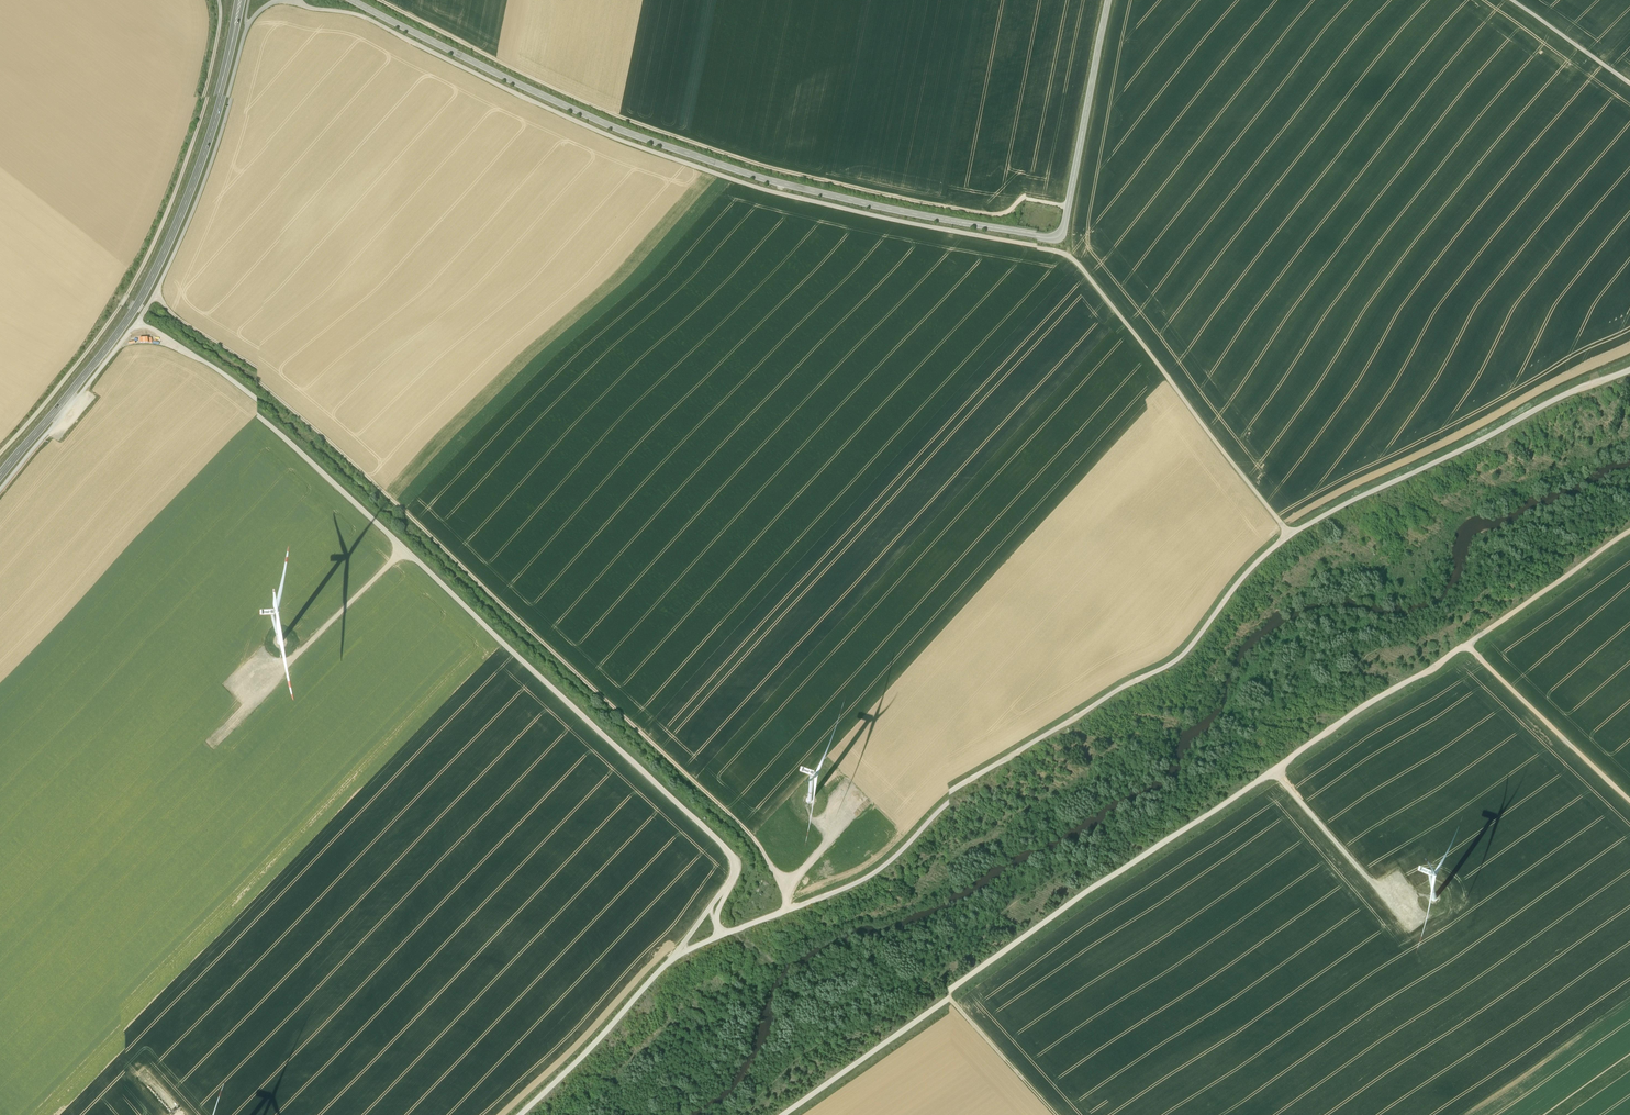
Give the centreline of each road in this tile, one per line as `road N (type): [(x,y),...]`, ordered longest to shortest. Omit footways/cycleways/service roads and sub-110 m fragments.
road 1 (track): [(1291,544),(1075,279),(705,180),(528,109),(360,24),(307,16),(298,2)]
road 2 (tertiary): [(1119,0),(1070,250),(1055,261),(874,221),(702,168),(529,97),(336,0)]
road 3 (track): [(1291,544),(1246,584),(1178,671),(955,809),(861,895),(677,974),(538,1114)]
road 4 (track): [(788,925),(752,858),(172,326),(155,298)]
road 5 (track): [(134,336),(733,878),(735,895),(715,931),(719,953)]
road 6 (track): [(1073,231),(1021,218),(991,236),(762,177),(583,109),(364,0)]
road 7 (track): [(1401,687),(821,1099)]
road 8 (secondary): [(0,504),(84,399),(170,244),(210,143),(243,0)]
road 9 (track): [(0,516),(116,366),(155,298),(206,179),(246,44)]
road 10 (track): [(0,485),(67,398),(142,271),(185,168),(220,45)]
road 11 (track): [(1291,544),(1531,418),(1629,383)]
road 12 (track): [(1629,529),(1401,687)]
road 13 (track): [(1467,642),(1629,799)]
road 14 (track): [(407,579),(255,730)]
road 15 (track): [(1477,0),(1629,122)]
road 16 (track): [(1276,773),(1378,887)]
road 17 (track): [(951,1005),(1053,1114)]

